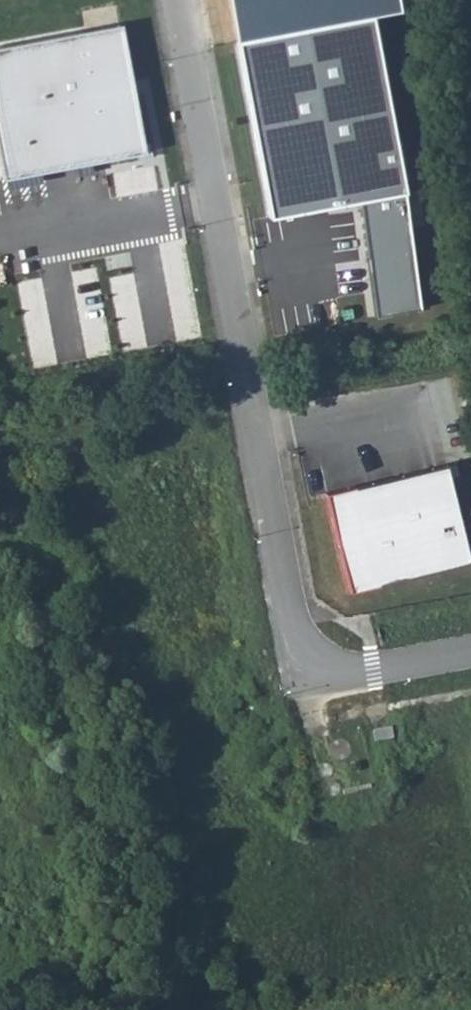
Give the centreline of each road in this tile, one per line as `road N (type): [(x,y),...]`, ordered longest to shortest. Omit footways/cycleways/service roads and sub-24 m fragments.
road 1 (unclassified): [(180,0),(297,648),(335,676),(470,651)]

